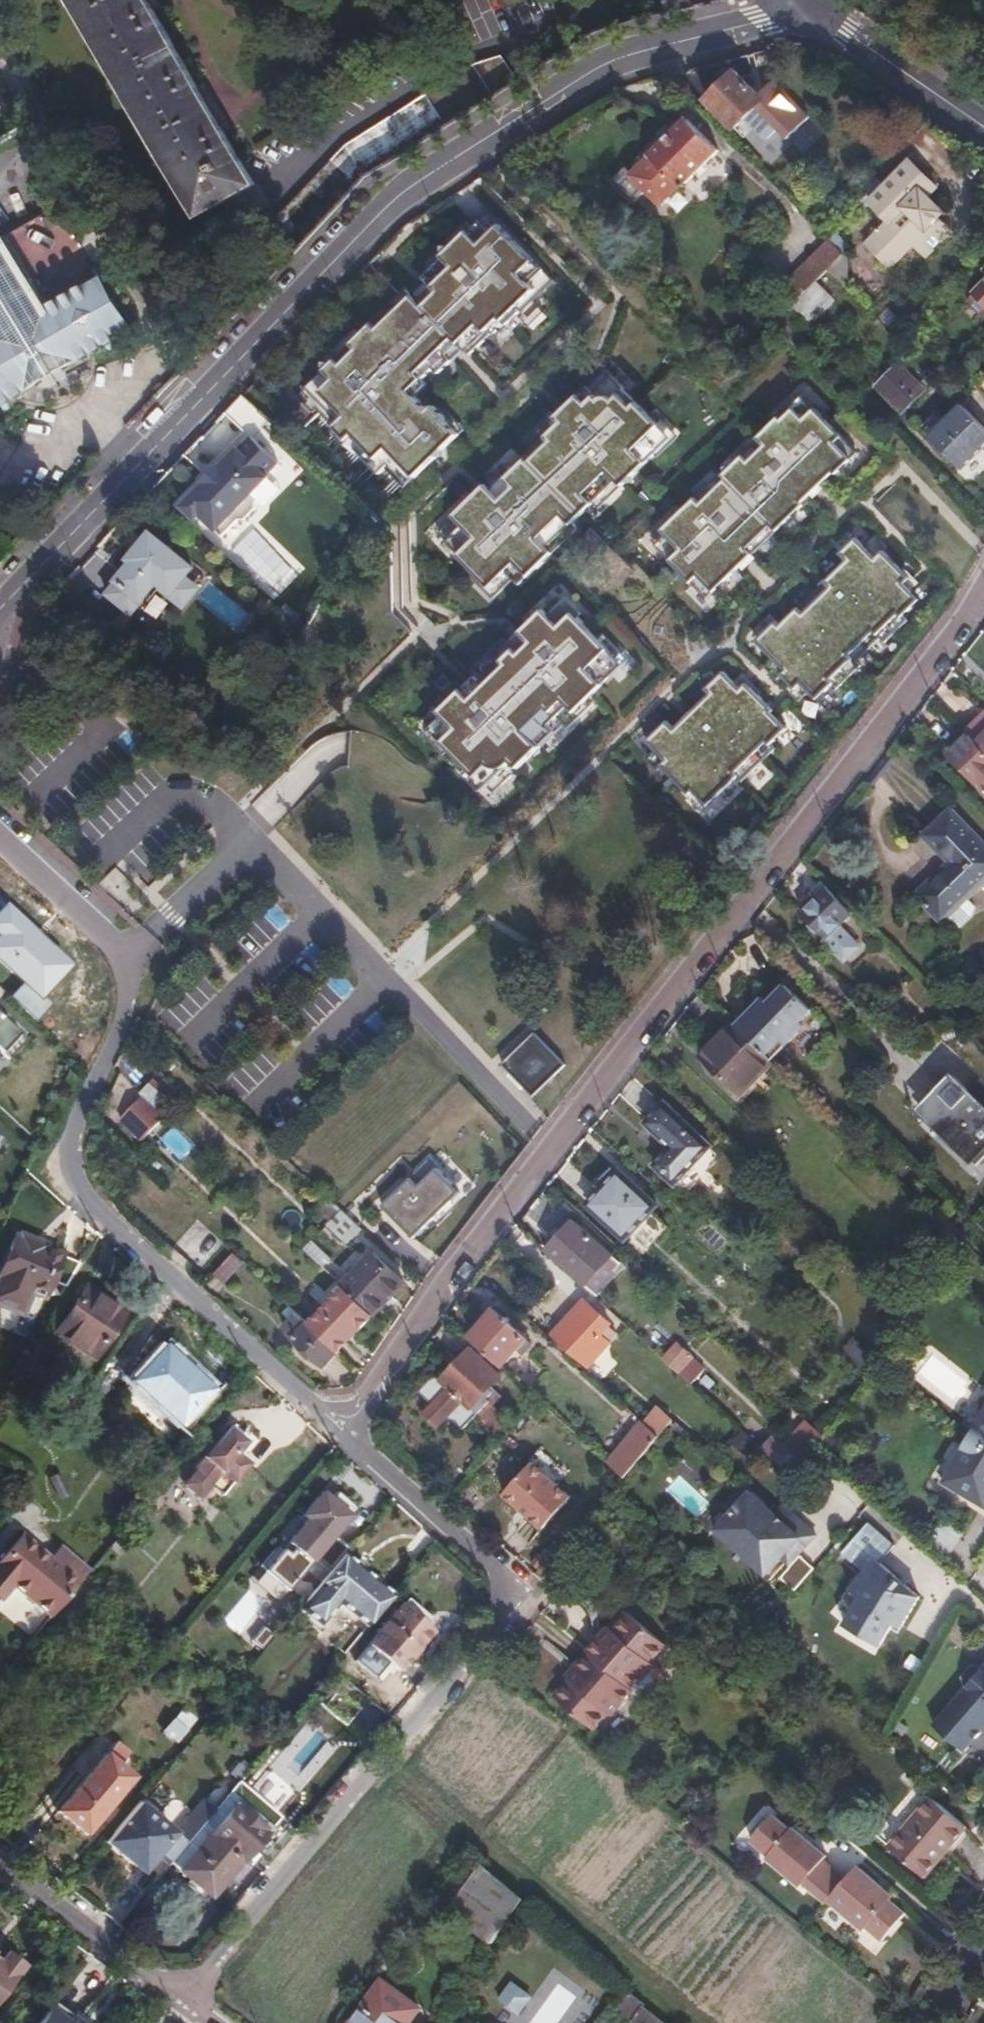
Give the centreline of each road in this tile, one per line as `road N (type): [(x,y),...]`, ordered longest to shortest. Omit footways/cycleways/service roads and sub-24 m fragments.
road 1 (residential): [(983,588),(452,1274),(343,1438)]
road 2 (residential): [(0,607),(389,198),(609,62),(761,21),(774,0)]
road 3 (residential): [(0,843),(108,950),(120,975),(118,1011),(76,1100),(65,1150),(92,1218),(343,1438)]
road 4 (residential): [(343,1438),(503,1581),(506,1615),(183,2000)]
road 5 (residential): [(183,2000),(0,1863)]
road 6 (secondary): [(983,124),(795,0)]

